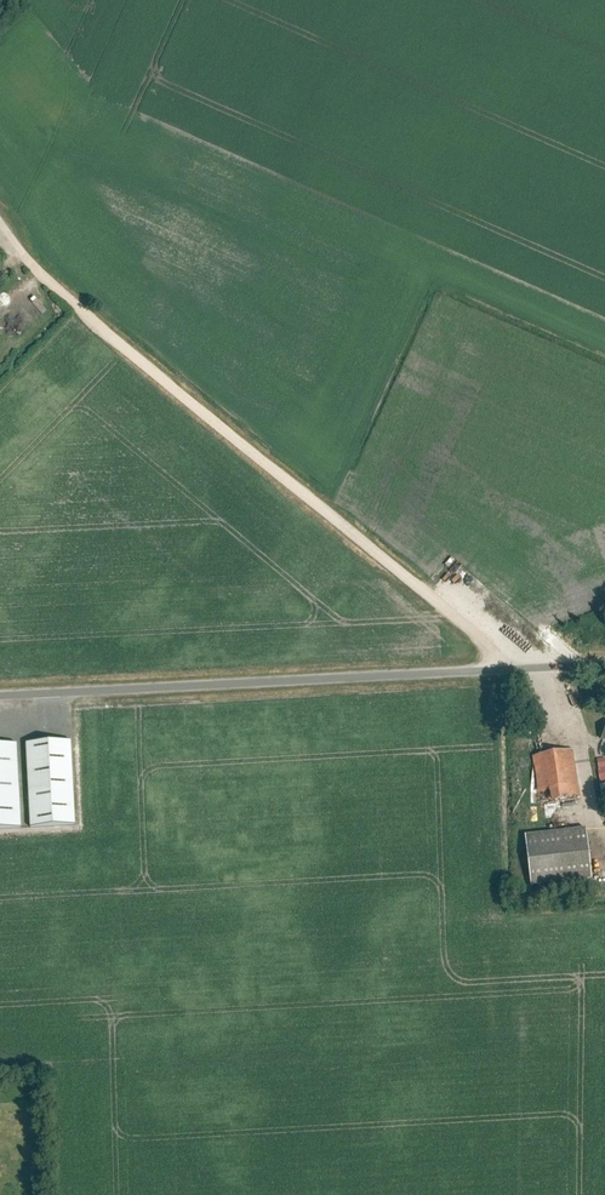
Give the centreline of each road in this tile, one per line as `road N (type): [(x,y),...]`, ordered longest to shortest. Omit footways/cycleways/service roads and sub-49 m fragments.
road 1 (track): [(496,670),(482,639),(23,253)]
road 2 (unclassified): [(604,664),(0,697)]

